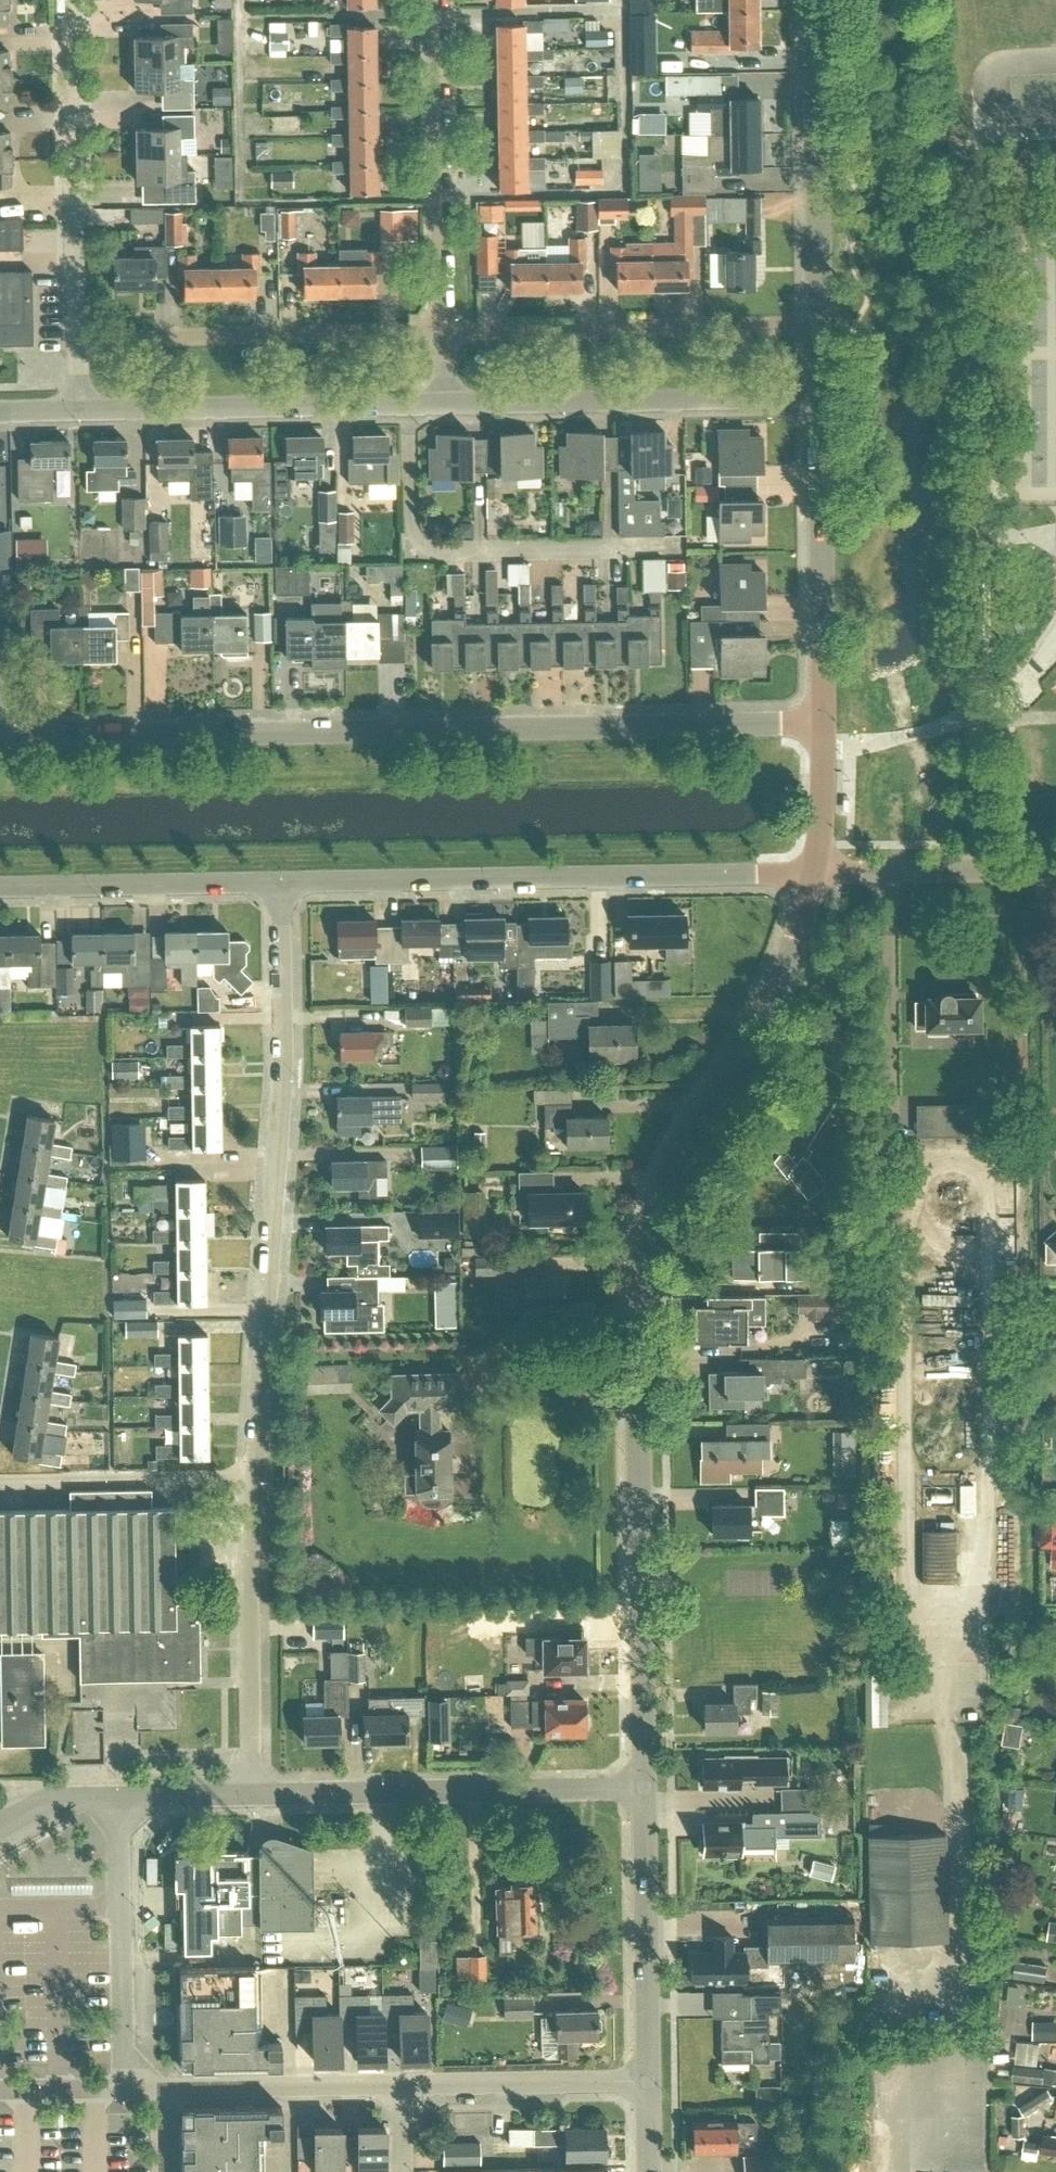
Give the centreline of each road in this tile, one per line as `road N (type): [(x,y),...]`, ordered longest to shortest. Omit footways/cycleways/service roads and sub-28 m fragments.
road 1 (tertiary): [(643,1784),(645,1249),(661,1193),(768,1004),(820,870)]
road 2 (residential): [(254,1794),(257,1473),(283,1093),(283,883)]
road 3 (residential): [(821,724),(0,738)]
road 4 (residential): [(283,883),(820,870)]
road 5 (residential): [(160,2086),(646,2079)]
road 6 (unclassified): [(254,1794),(643,1784)]
road 7 (residential): [(819,398),(444,404)]
road 8 (residential): [(817,327),(443,332)]
road 9 (residential): [(443,332),(77,338)]
road 10 (residential): [(444,404),(78,410)]
road 11 (residential): [(77,338),(71,0)]
road 12 (residential): [(443,332),(437,0)]
road 13 (tertiary): [(817,327),(815,0)]
road 14 (tertiary): [(821,724),(819,398)]
road 15 (tertiary): [(646,2079),(643,1784)]
road 16 (residential): [(125,2087),(115,1800)]
road 17 (residential): [(0,887),(283,883)]
road 18 (residential): [(820,870),(1055,867)]
road 19 (tertiary): [(820,870),(821,724)]
road 20 (unclassified): [(115,1800),(254,1794)]
road 21 (residential): [(0,2088),(125,2087)]
road 22 (unclassified): [(0,1825),(47,1800),(115,1800)]

